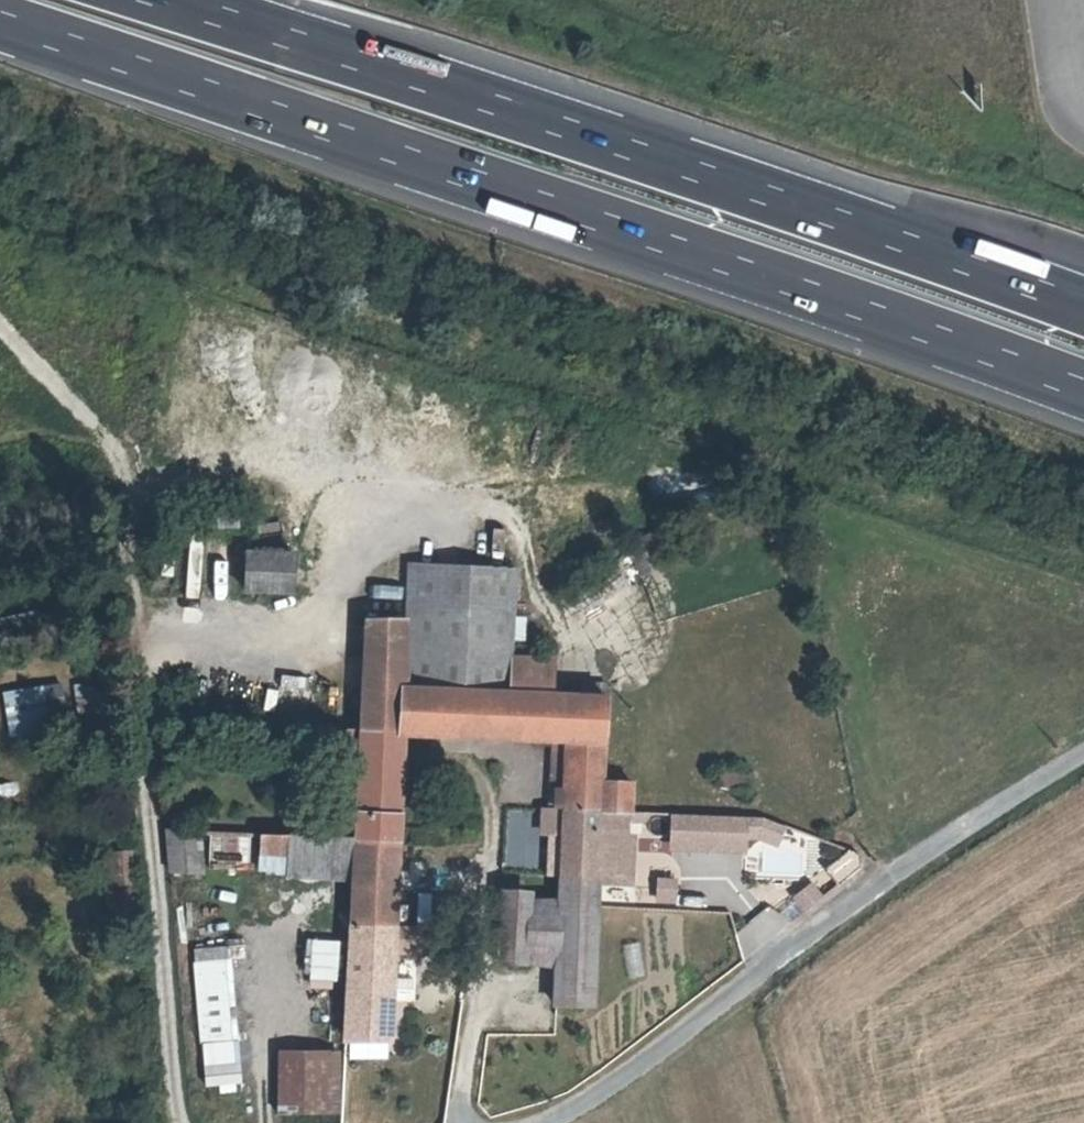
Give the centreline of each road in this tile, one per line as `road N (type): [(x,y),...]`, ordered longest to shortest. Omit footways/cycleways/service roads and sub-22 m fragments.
road 1 (motorway): [(0,27),(1083,394)]
road 2 (motorway): [(1083,316),(830,223),(141,0)]
road 3 (unclassified): [(553,1122),(638,1071),(935,844),(1083,760)]

